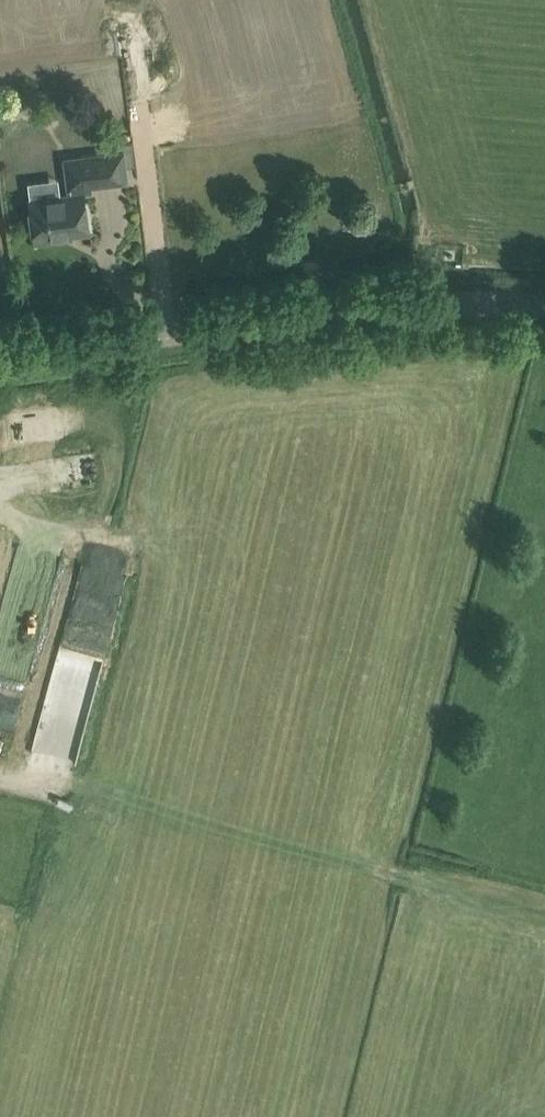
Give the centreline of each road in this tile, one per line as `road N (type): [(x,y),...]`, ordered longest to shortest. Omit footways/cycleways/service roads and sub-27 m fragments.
road 1 (tertiary): [(0,355),(351,309),(544,305)]

